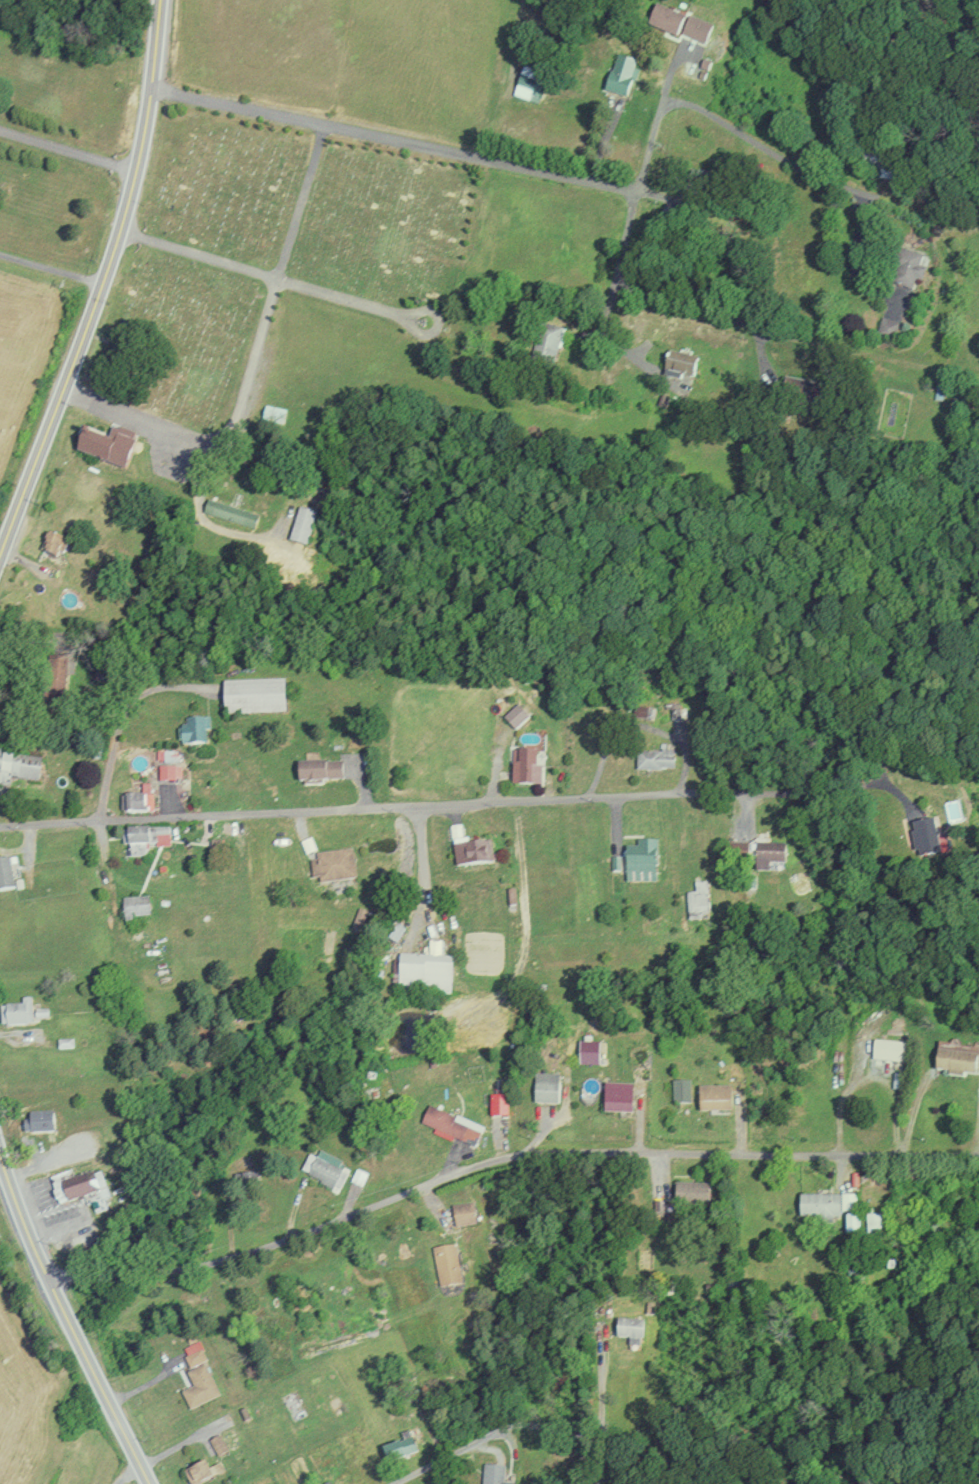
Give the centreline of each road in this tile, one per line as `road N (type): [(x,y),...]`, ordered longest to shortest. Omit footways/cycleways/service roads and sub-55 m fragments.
road 1 (residential): [(47,1275),(200,1268),(511,1158),(978,1157)]
road 2 (residential): [(0,826),(823,794)]
road 3 (tertiary): [(0,551),(121,231),(144,133),(159,0)]
road 4 (residential): [(150,88),(638,192)]
road 5 (residential): [(638,192),(618,278),(642,295),(762,334),(978,379)]
road 6 (tertiary): [(150,1483),(47,1275),(0,1152)]
road 7 (residential): [(638,192),(659,117),(689,104),(788,163),(865,194)]

